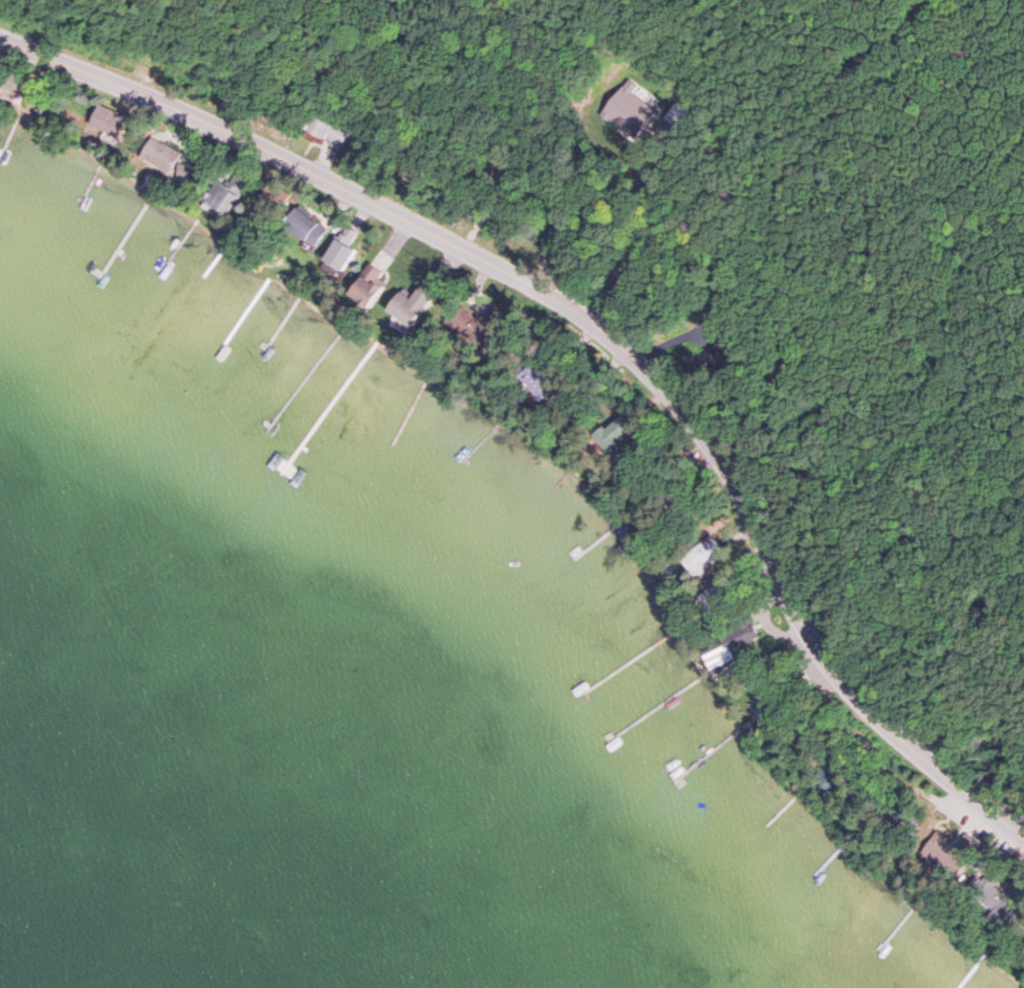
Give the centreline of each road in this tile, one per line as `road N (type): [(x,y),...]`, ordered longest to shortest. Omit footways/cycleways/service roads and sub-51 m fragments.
road 1 (tertiary): [(1023,838),(915,755),(834,674),(735,482),(705,436),(619,341),(520,278),(210,122),(0,40)]

